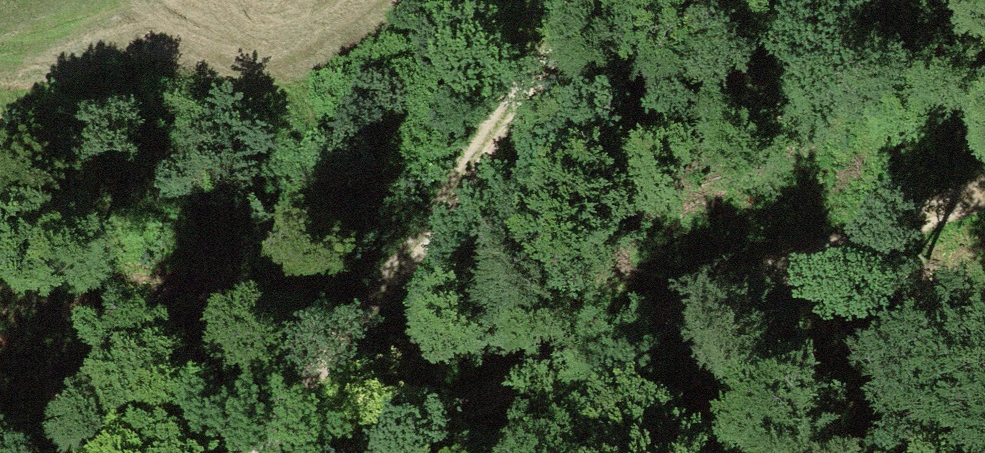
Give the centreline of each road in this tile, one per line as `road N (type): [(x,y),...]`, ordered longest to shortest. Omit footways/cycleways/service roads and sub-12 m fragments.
road 1 (track): [(268,414),(984,120)]
road 2 (track): [(681,0),(531,137),(268,414)]

